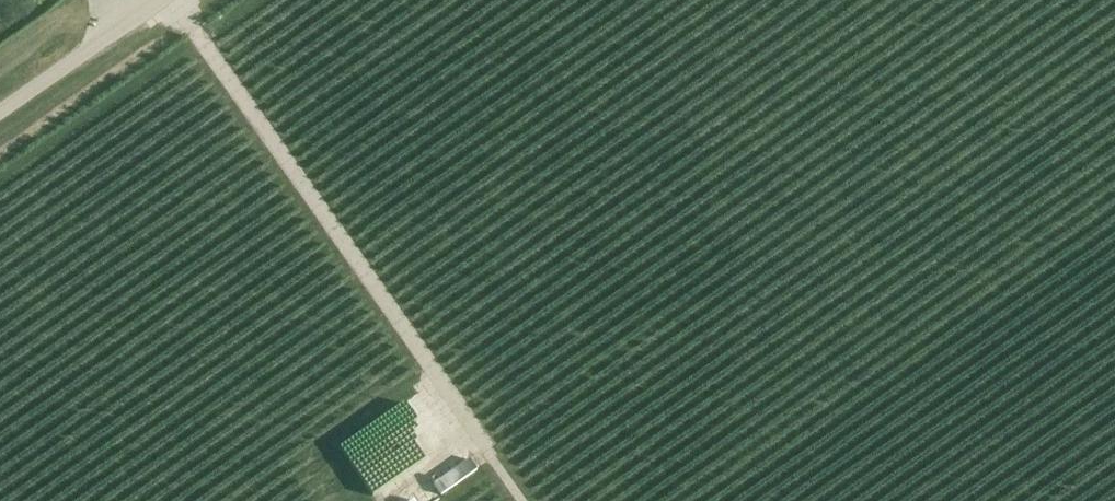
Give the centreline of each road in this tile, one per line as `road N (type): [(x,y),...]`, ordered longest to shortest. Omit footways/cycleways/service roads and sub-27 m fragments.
road 1 (unclassified): [(144,0),(0,101)]

